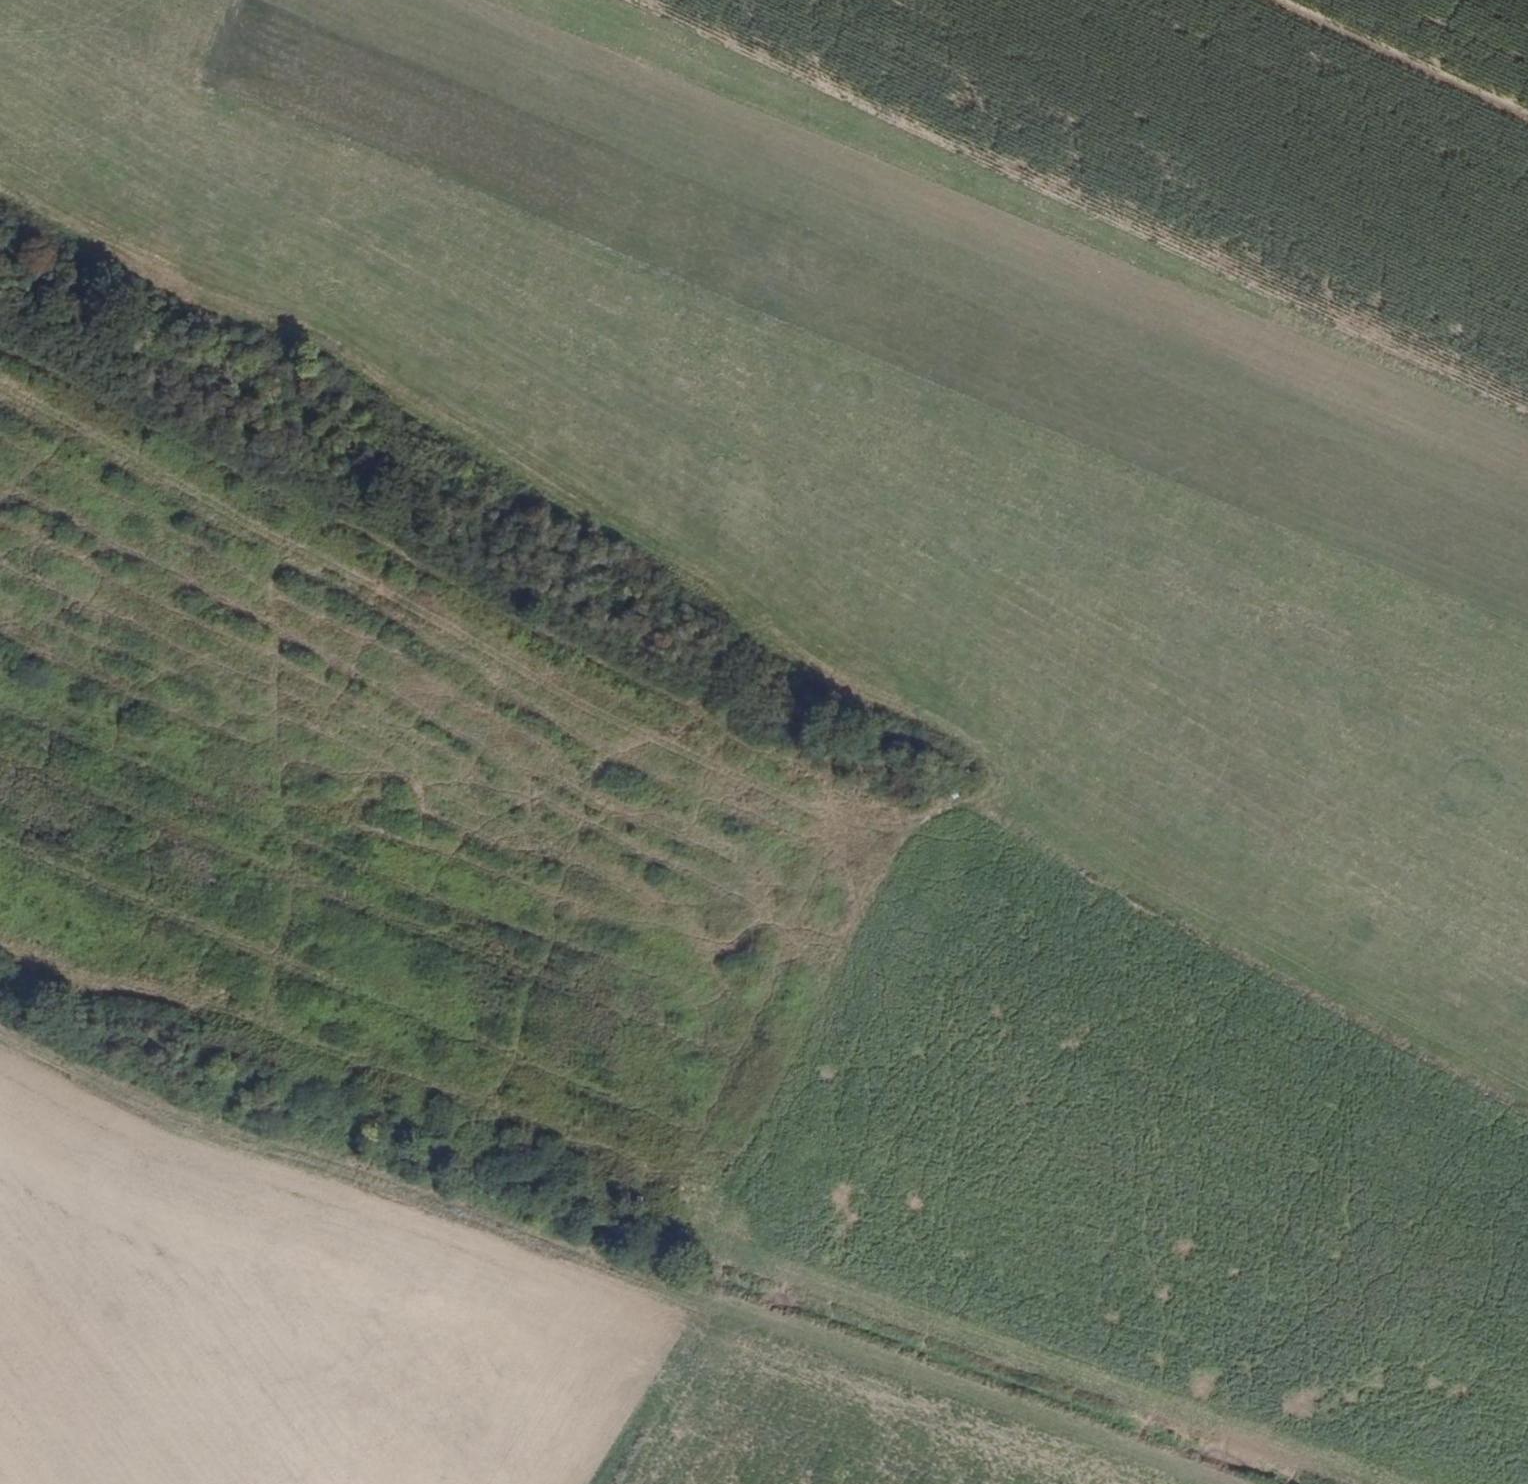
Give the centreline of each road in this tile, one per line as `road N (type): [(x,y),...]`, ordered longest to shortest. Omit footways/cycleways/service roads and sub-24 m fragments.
road 1 (track): [(0,1036),(173,1116),(375,1173),(685,1296),(1210,1483)]

